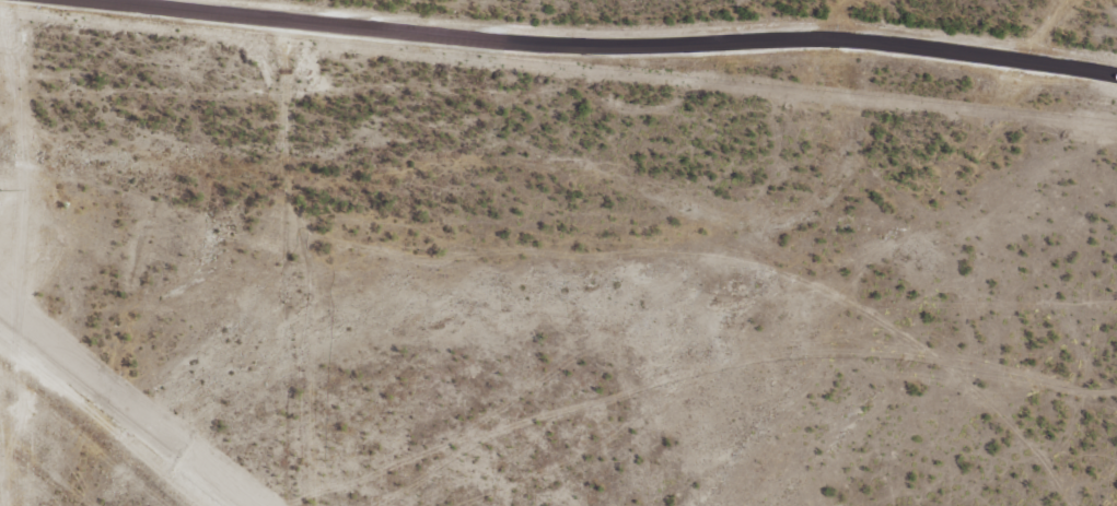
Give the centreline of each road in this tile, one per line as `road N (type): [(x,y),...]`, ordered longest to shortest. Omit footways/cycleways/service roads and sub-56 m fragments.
road 1 (residential): [(1116,69),(1007,44),(279,22),(33,0)]
road 2 (track): [(290,224),(551,239),(795,310),(915,370),(1059,505)]
road 3 (track): [(293,505),(279,0)]

